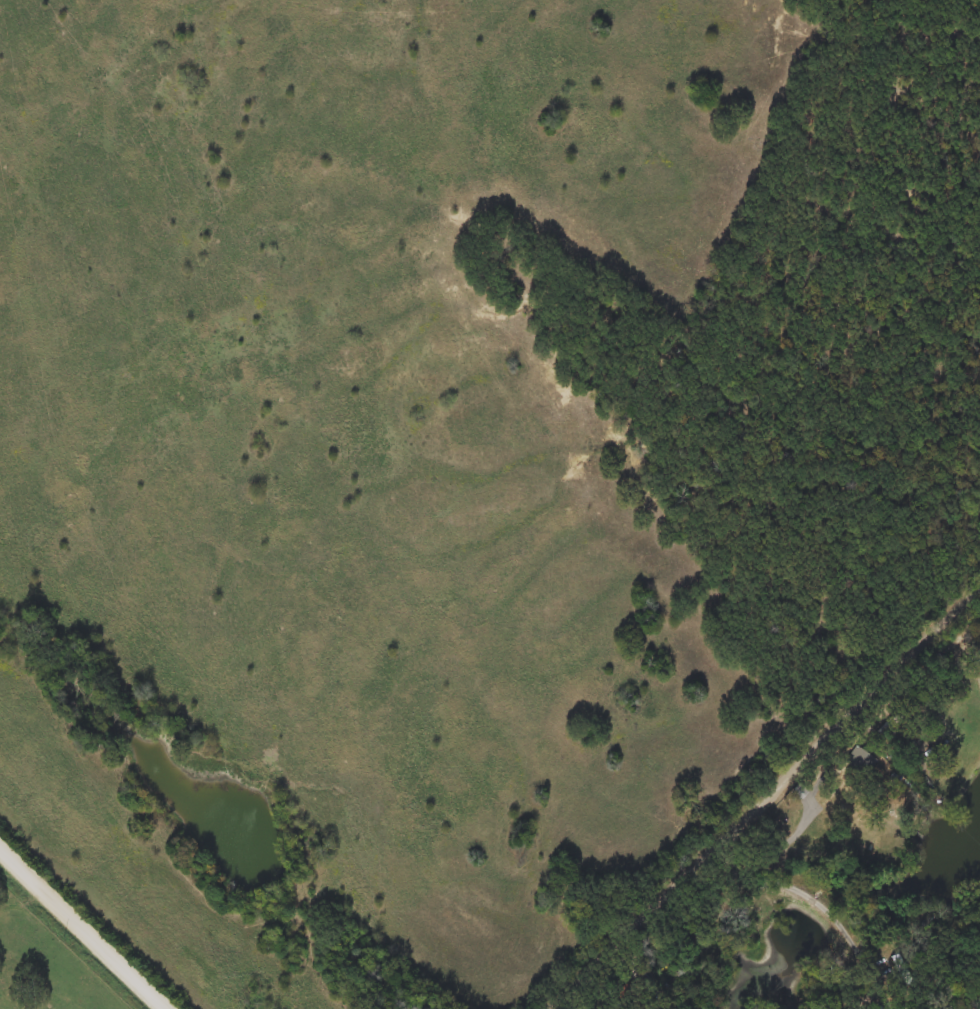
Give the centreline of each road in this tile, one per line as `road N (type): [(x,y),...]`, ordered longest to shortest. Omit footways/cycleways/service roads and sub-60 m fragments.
road 1 (residential): [(547,1008),(979,583)]
road 2 (residential): [(890,1008),(850,931),(821,900),(746,874),(716,844)]
road 3 (residential): [(166,1008),(0,850)]

